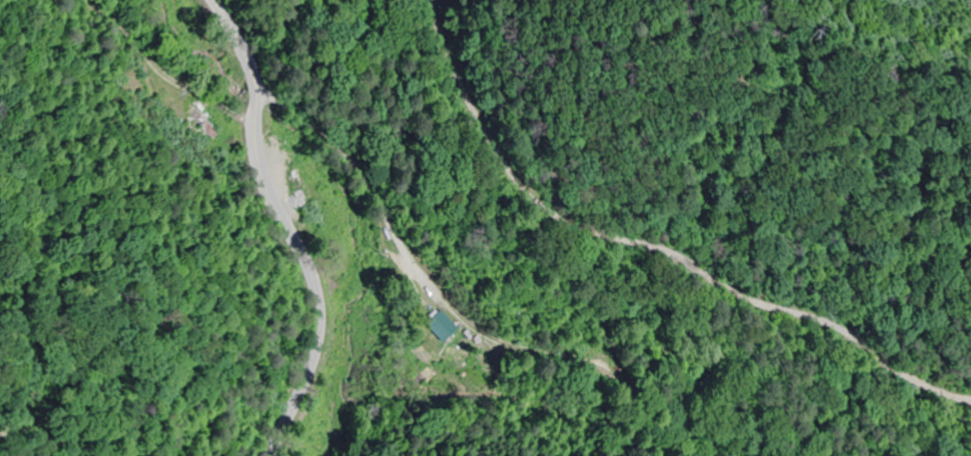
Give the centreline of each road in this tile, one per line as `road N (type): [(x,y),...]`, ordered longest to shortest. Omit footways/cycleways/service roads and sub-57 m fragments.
road 1 (residential): [(970,232),(709,282),(613,277),(559,244),(414,66),(305,0)]
road 2 (tertiary): [(266,455),(309,370),(319,324),(263,148),(255,81),(213,0)]
road 3 (residential): [(554,0),(590,44),(664,92),(970,206)]

